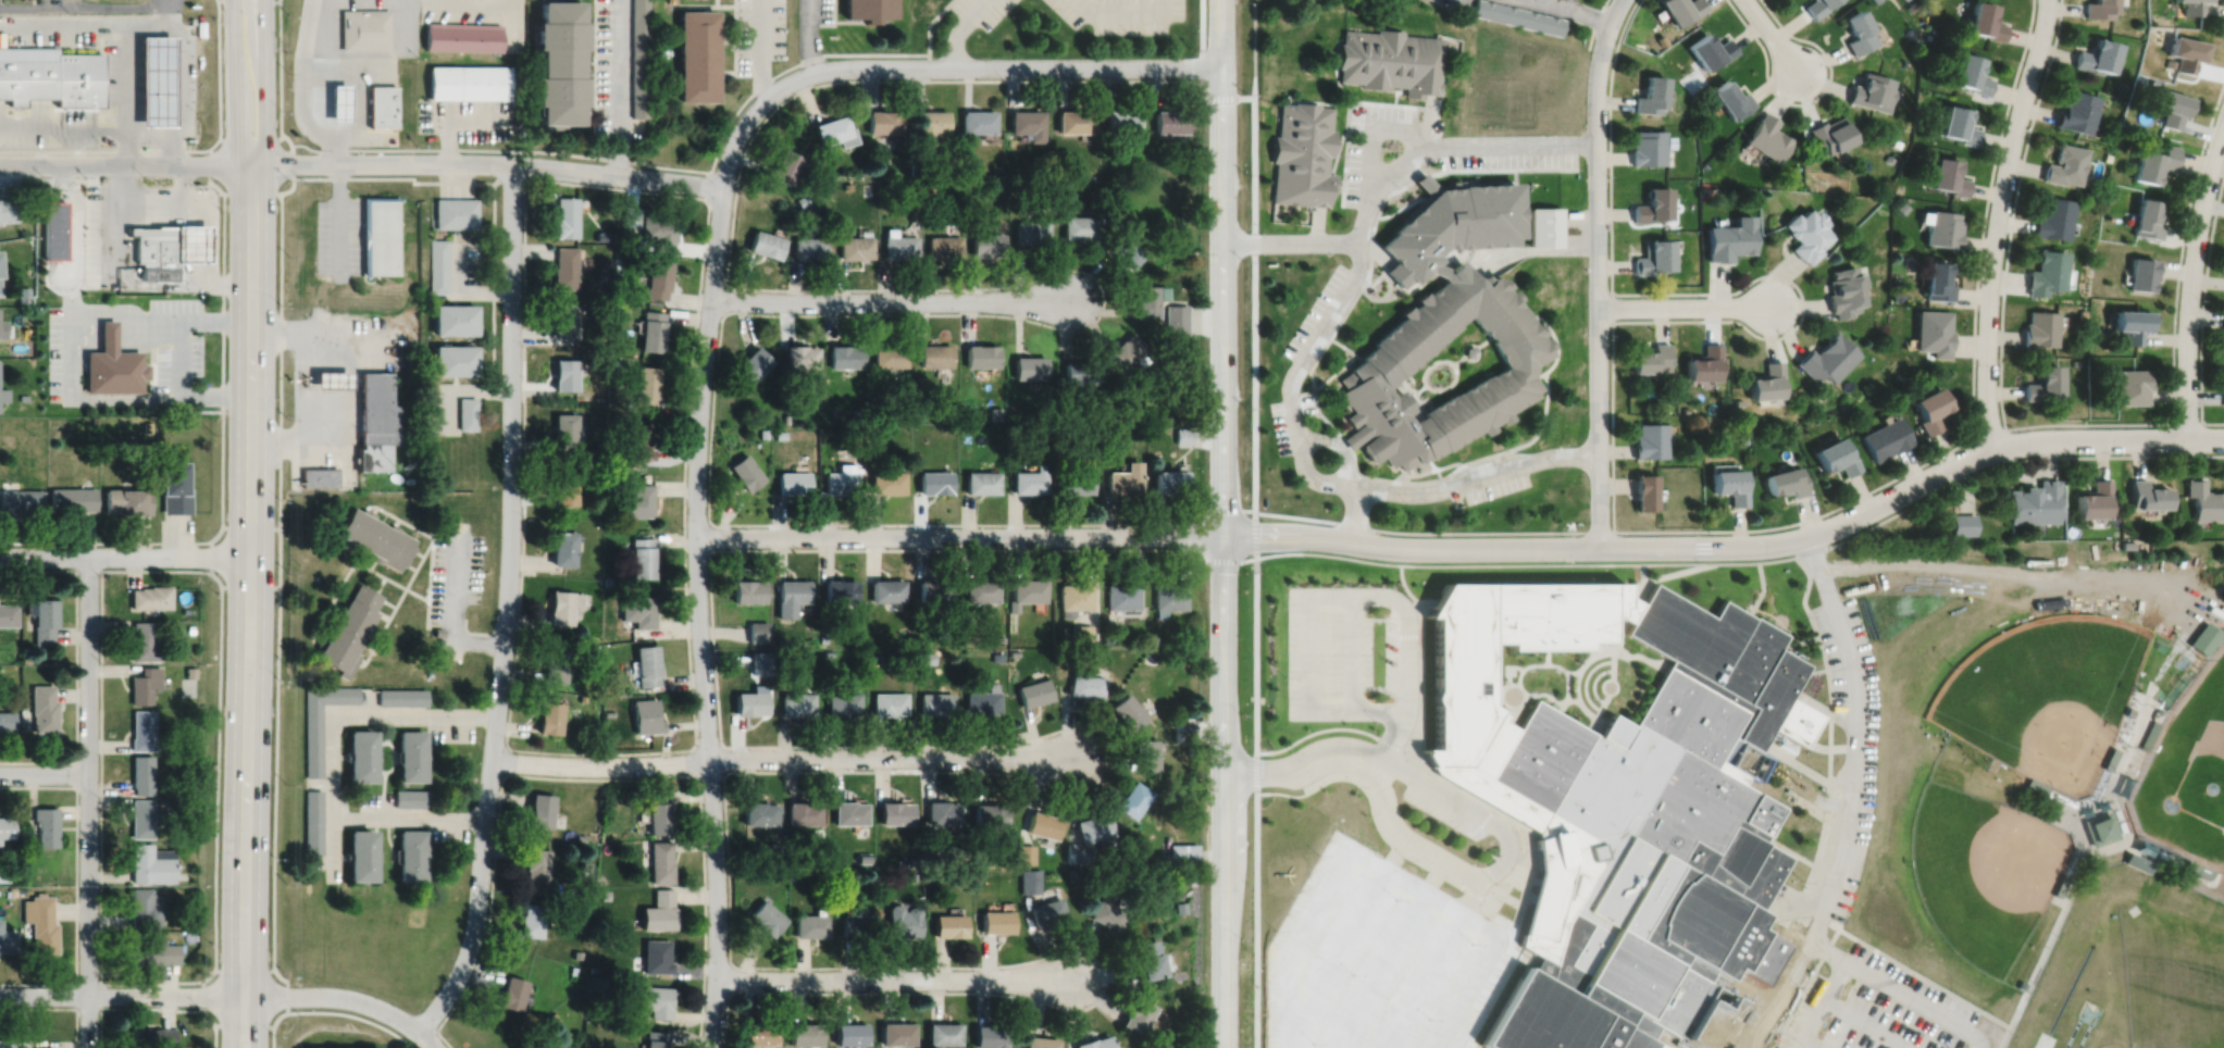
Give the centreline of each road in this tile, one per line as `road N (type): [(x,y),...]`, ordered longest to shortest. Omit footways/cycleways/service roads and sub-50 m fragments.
road 1 (residential): [(696,536),(1289,535),(1411,548),(1767,545),(1822,532),(1998,447),(2223,438)]
road 2 (tertiary): [(1220,0),(1222,1047)]
road 3 (residential): [(418,1031),(458,974),(477,902),(508,600),(512,163)]
road 4 (trunk): [(251,163),(244,1047)]
road 5 (residential): [(711,1047),(717,904),(696,479),(723,186)]
road 6 (residential): [(723,186),(735,140),(756,109),(819,70),(1220,66)]
road 7 (residential): [(1610,24),(1595,93),(1599,547)]
road 8 (residential): [(88,556),(86,1047)]
road 9 (residential): [(251,163),(512,163),(723,186)]
road 10 (residential): [(2047,0),(1993,253),(1986,384),(1998,447)]
road 11 (residential): [(709,760),(1070,759)]
road 12 (residential): [(711,297),(1069,299)]
road 13 (residential): [(716,977),(1072,977)]
road 14 (residential): [(2223,128),(2191,284),(2188,438)]
road 15 (residential): [(0,164),(251,163)]
road 16 (residential): [(0,556),(249,556)]
road 17 (residential): [(0,995),(244,995)]
road 18 (residential): [(492,758),(592,765),(709,760)]
road 19 (residential): [(244,995),(359,1000),(436,1047)]
road 20 (residential): [(1596,307),(1769,305)]
road 21 (trunk): [(233,0),(236,127),(251,163)]
road 22 (trunk): [(251,163),(264,127),(263,0)]

